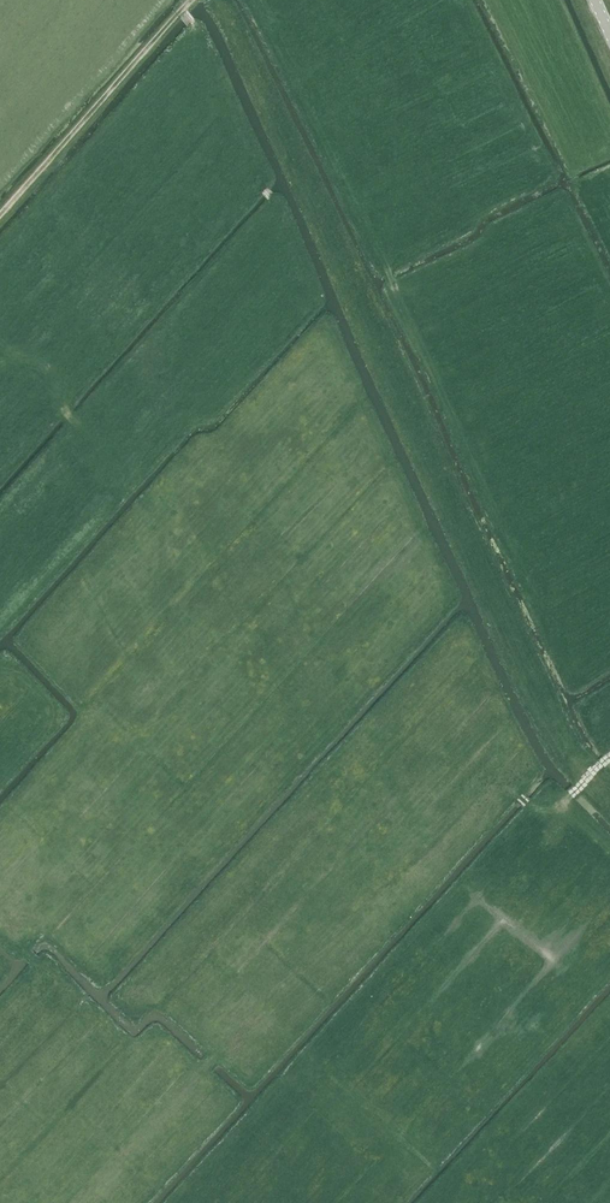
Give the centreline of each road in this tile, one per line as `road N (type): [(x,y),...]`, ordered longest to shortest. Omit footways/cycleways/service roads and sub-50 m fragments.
road 1 (track): [(0,215),(191,0)]

